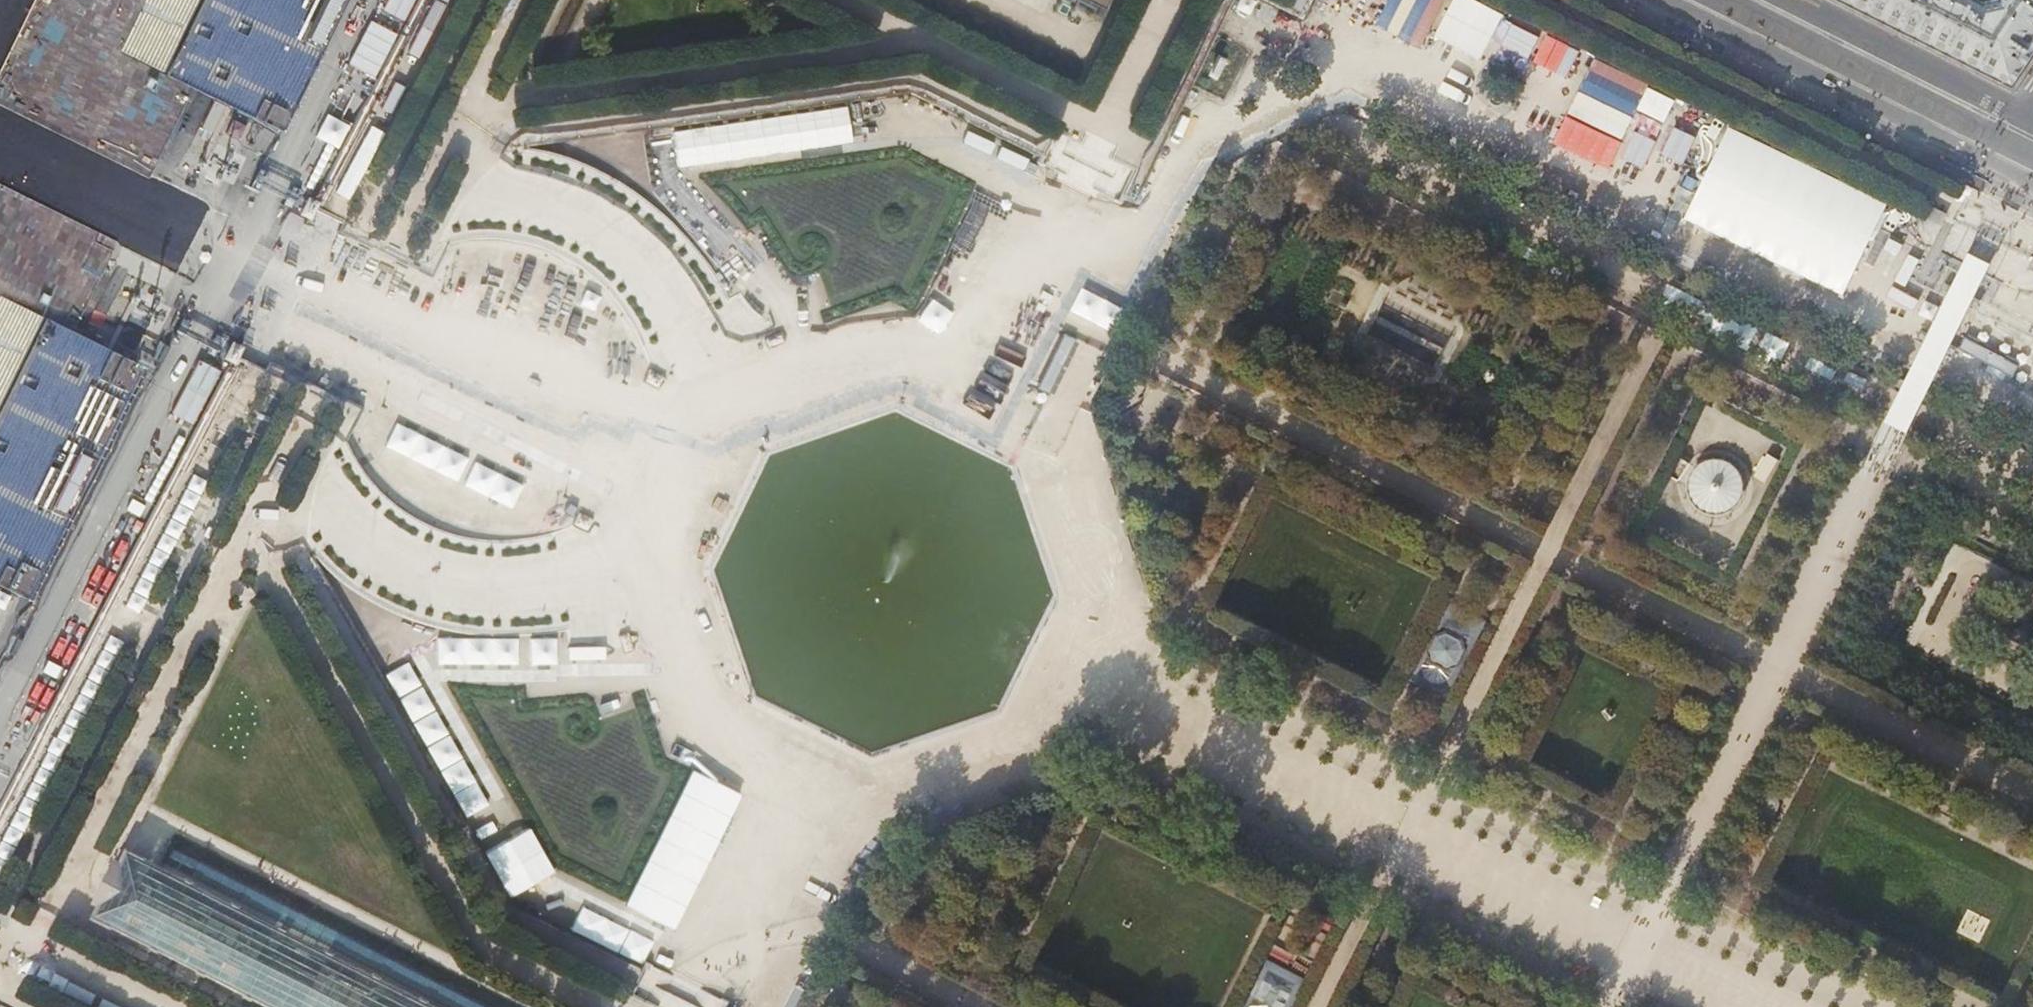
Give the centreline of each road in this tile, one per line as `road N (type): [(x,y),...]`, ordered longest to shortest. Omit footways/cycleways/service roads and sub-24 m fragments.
road 1 (tertiary): [(2032,122),(1791,0)]

